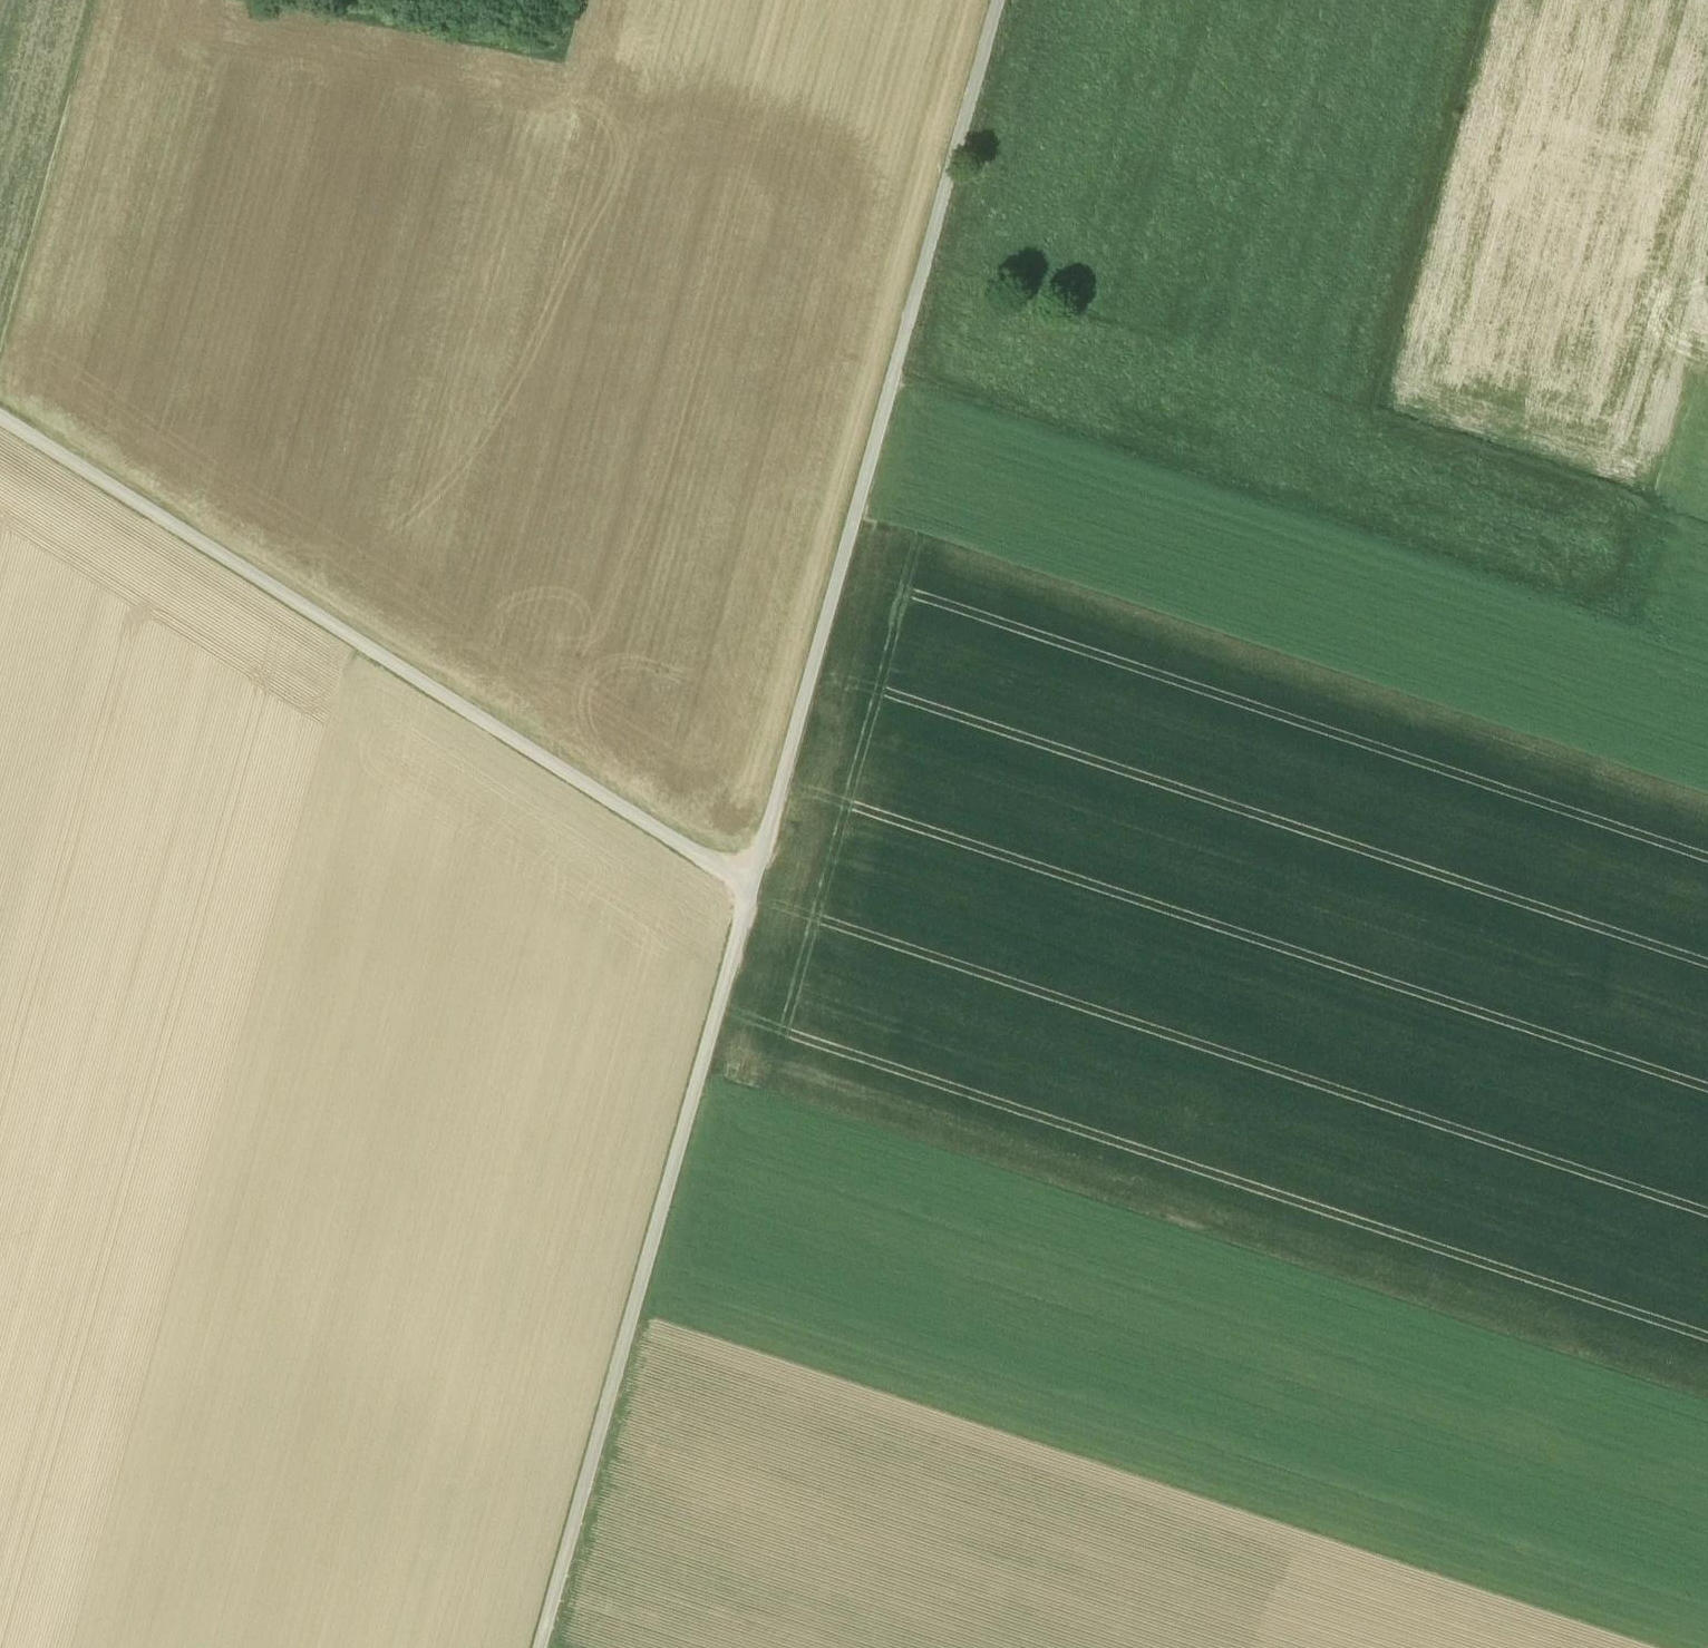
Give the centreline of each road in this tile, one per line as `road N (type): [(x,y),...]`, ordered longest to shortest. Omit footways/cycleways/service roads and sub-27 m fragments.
road 1 (track): [(998,0),(540,1647)]
road 2 (track): [(0,415),(753,887)]

